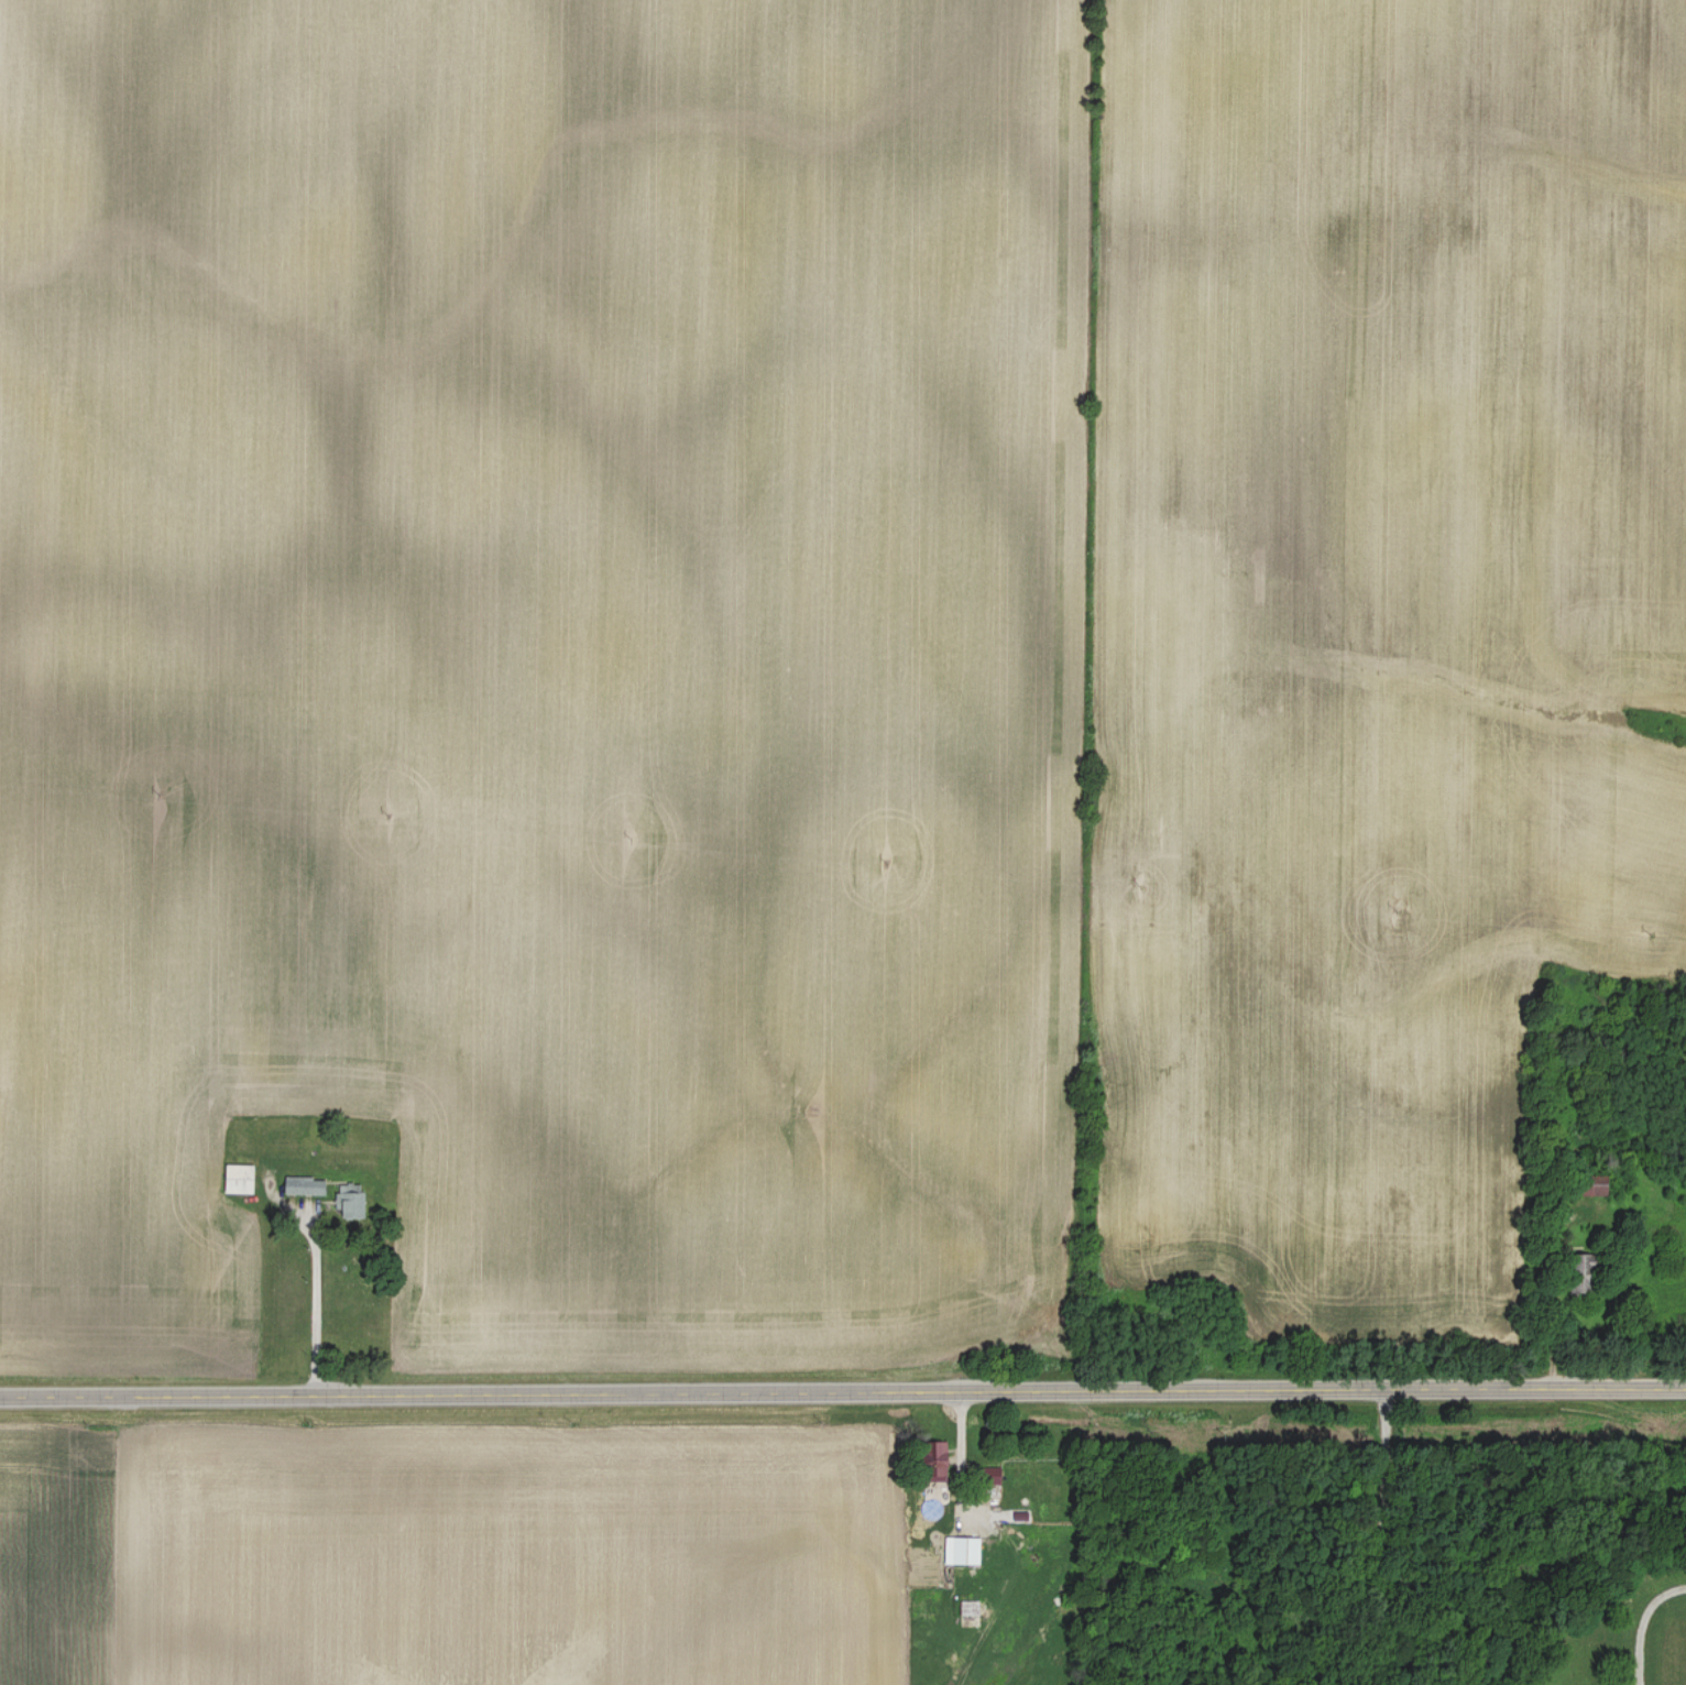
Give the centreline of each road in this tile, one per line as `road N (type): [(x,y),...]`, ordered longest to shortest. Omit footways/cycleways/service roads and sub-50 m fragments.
road 1 (primary): [(1685,1392),(0,1401)]

